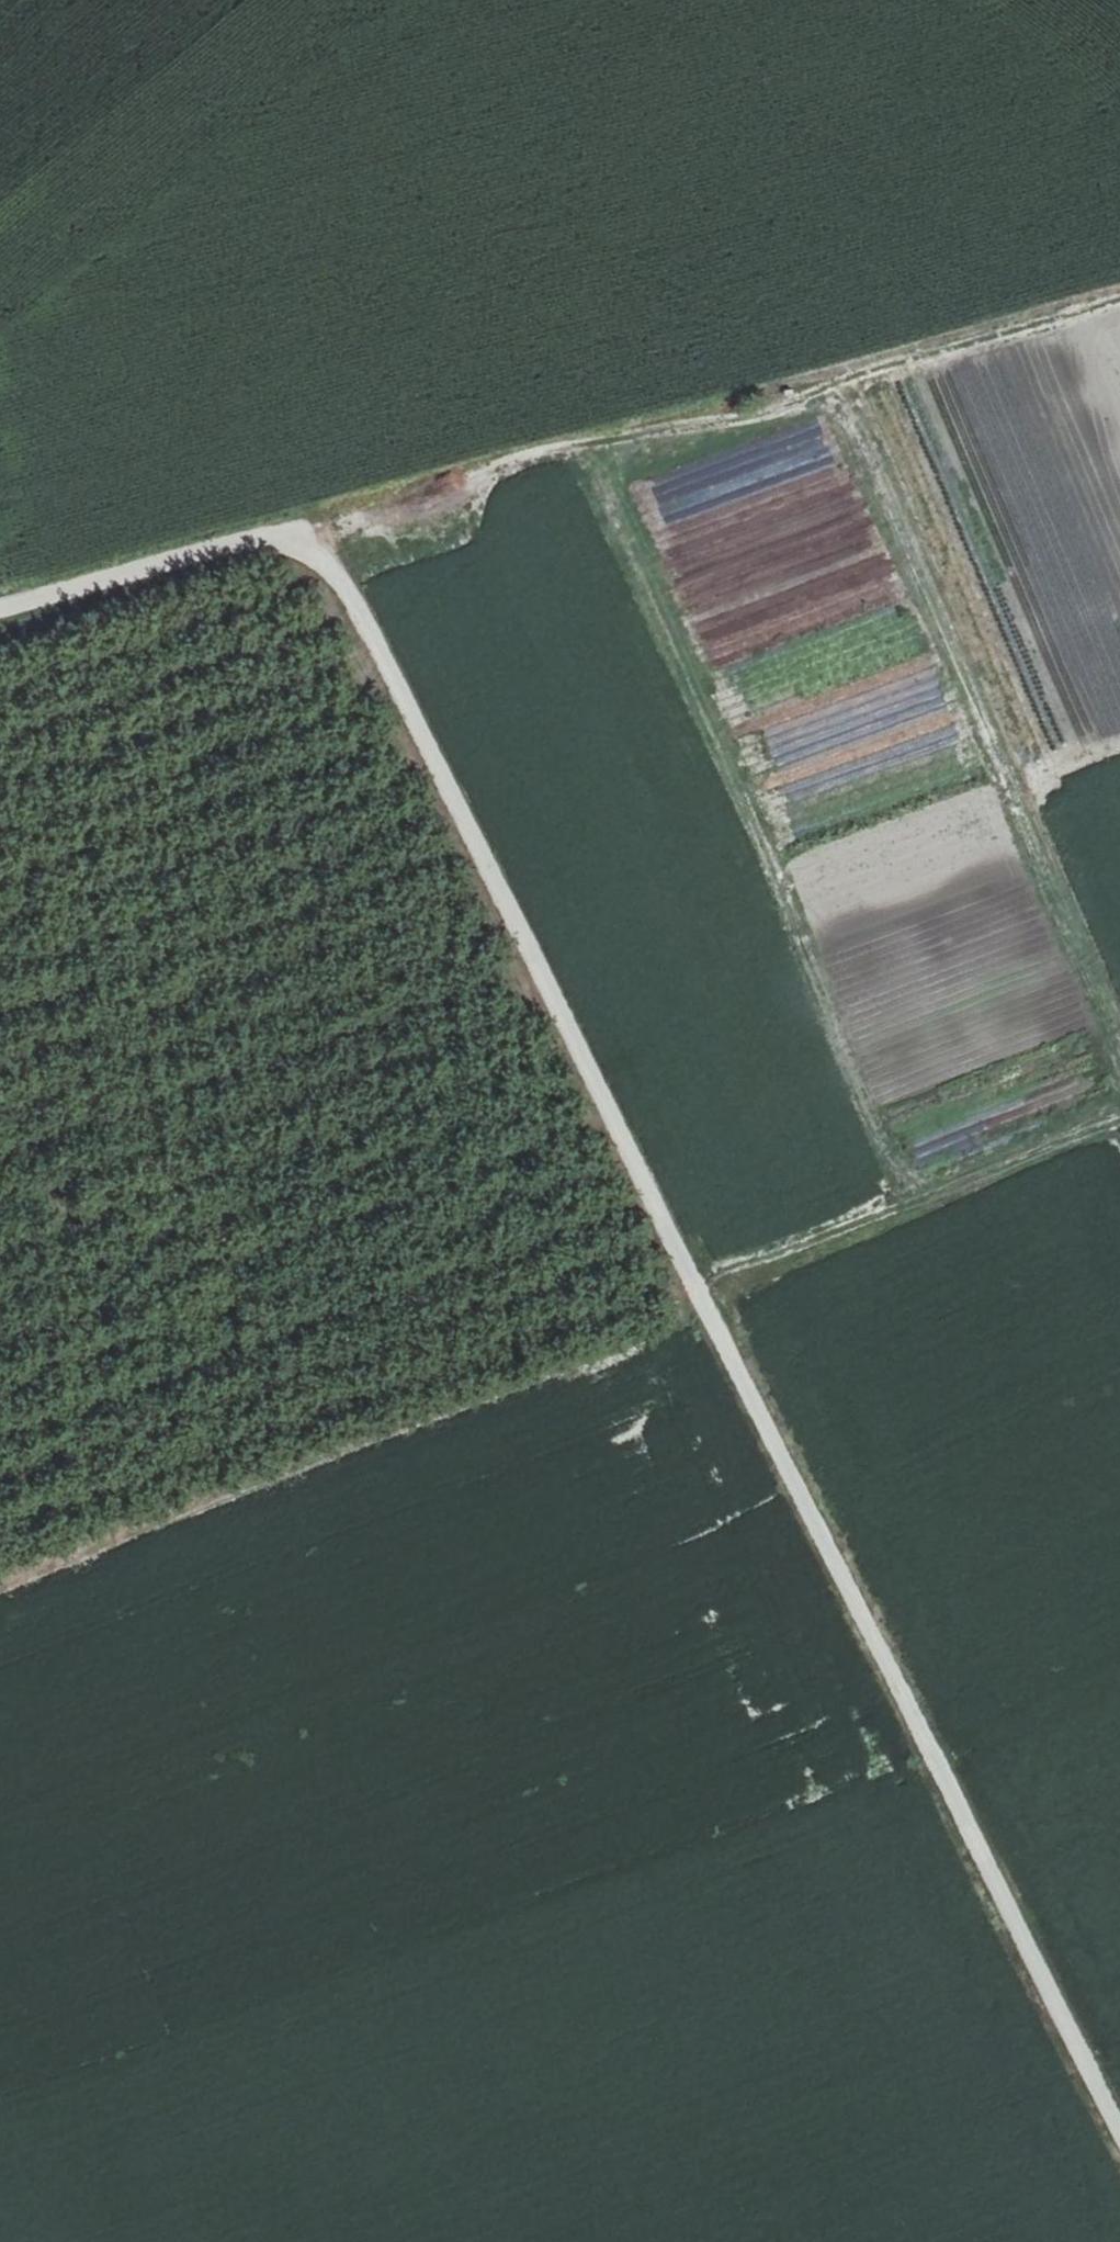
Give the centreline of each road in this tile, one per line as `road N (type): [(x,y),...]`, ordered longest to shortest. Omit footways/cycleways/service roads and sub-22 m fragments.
road 1 (track): [(1119,2144),(349,592),(309,551),(241,541),(0,609)]

